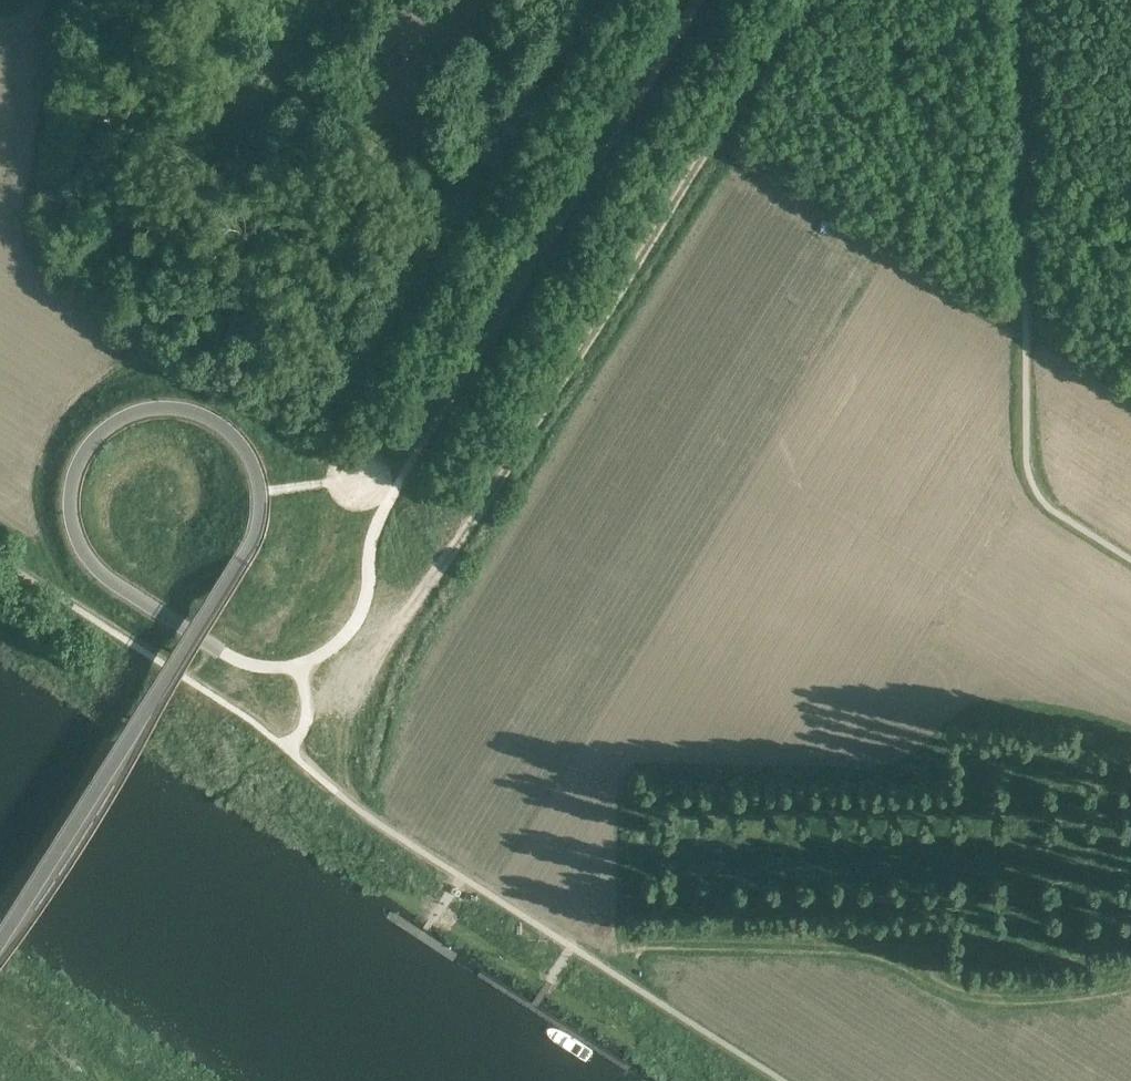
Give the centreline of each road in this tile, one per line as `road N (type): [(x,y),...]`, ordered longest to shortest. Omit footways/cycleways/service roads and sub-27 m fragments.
road 1 (track): [(801,0),(423,597),(372,660),(308,716)]

